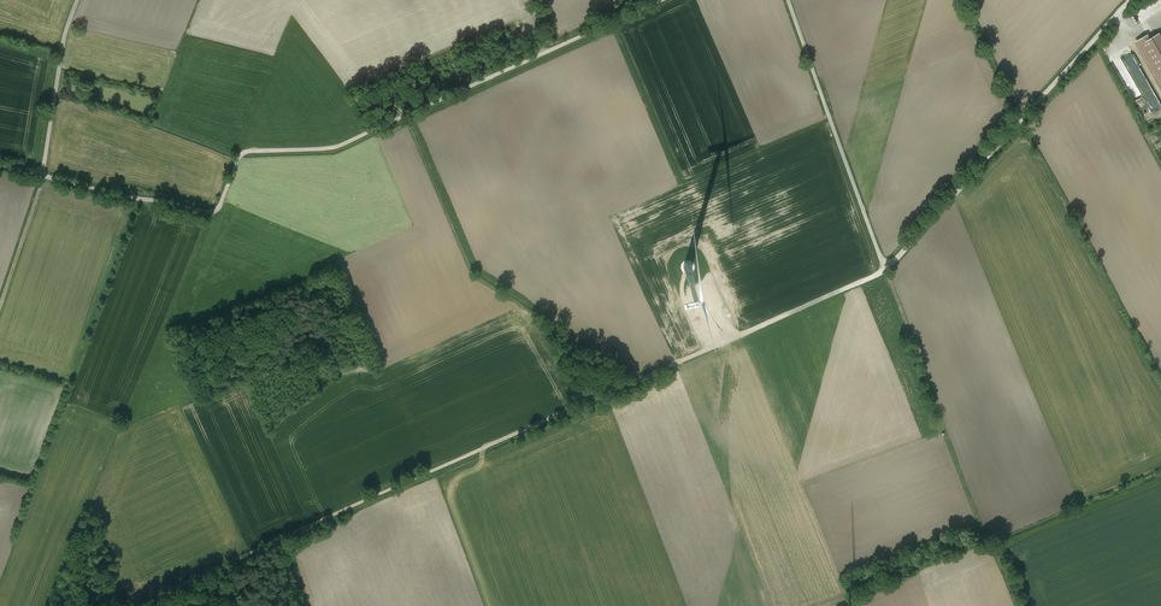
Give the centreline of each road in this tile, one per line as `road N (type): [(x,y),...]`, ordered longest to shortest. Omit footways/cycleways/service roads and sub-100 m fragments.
road 1 (track): [(1131,0),(875,276),(132,605)]
road 2 (track): [(0,167),(214,215),(245,156),(336,149),(661,0)]
road 3 (unclassified): [(885,269),(788,0)]
road 4 (unclassified): [(77,0),(42,175)]
road 5 (track): [(42,175),(0,299)]

